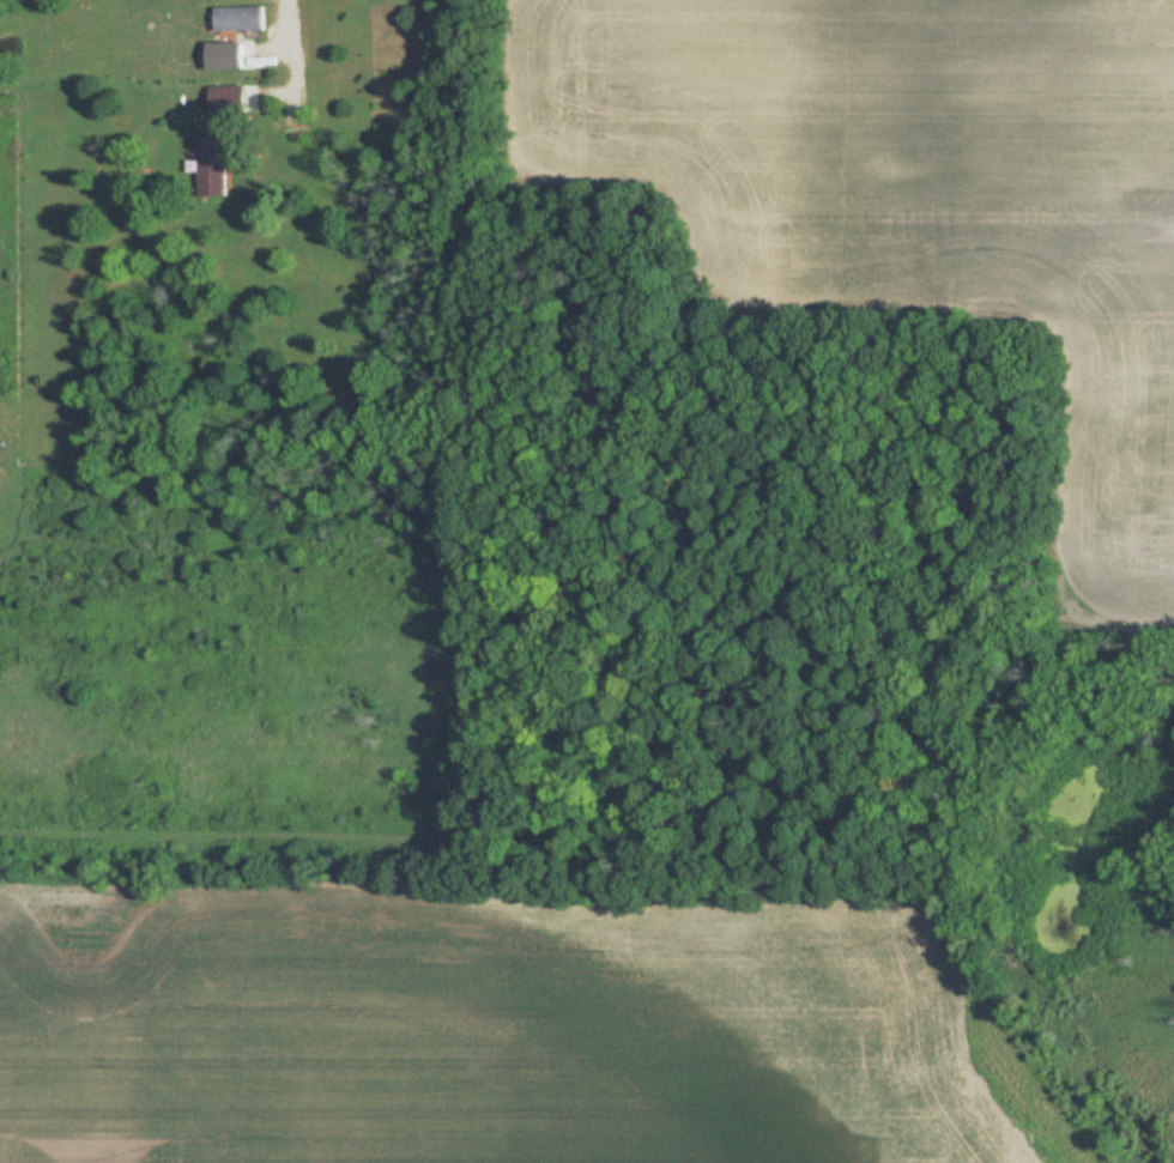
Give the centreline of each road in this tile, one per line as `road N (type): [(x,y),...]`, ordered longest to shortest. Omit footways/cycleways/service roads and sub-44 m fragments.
road 1 (residential): [(287,0),(336,1162)]

